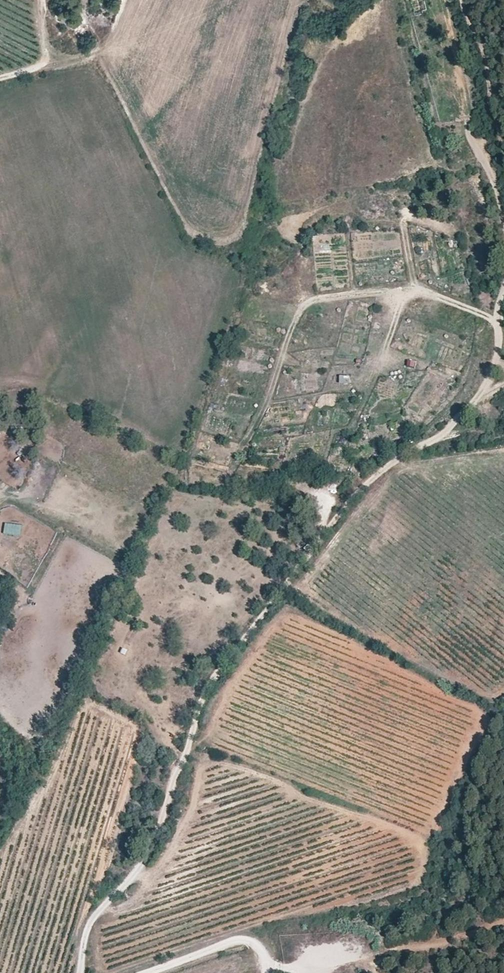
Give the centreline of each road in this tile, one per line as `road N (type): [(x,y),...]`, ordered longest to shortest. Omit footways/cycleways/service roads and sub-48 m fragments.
road 1 (track): [(503,286),(497,368),(478,400),(346,506),(219,670),(146,860),(90,922),(79,972)]
road 2 (track): [(265,964),(254,943),(239,940),(148,972)]

